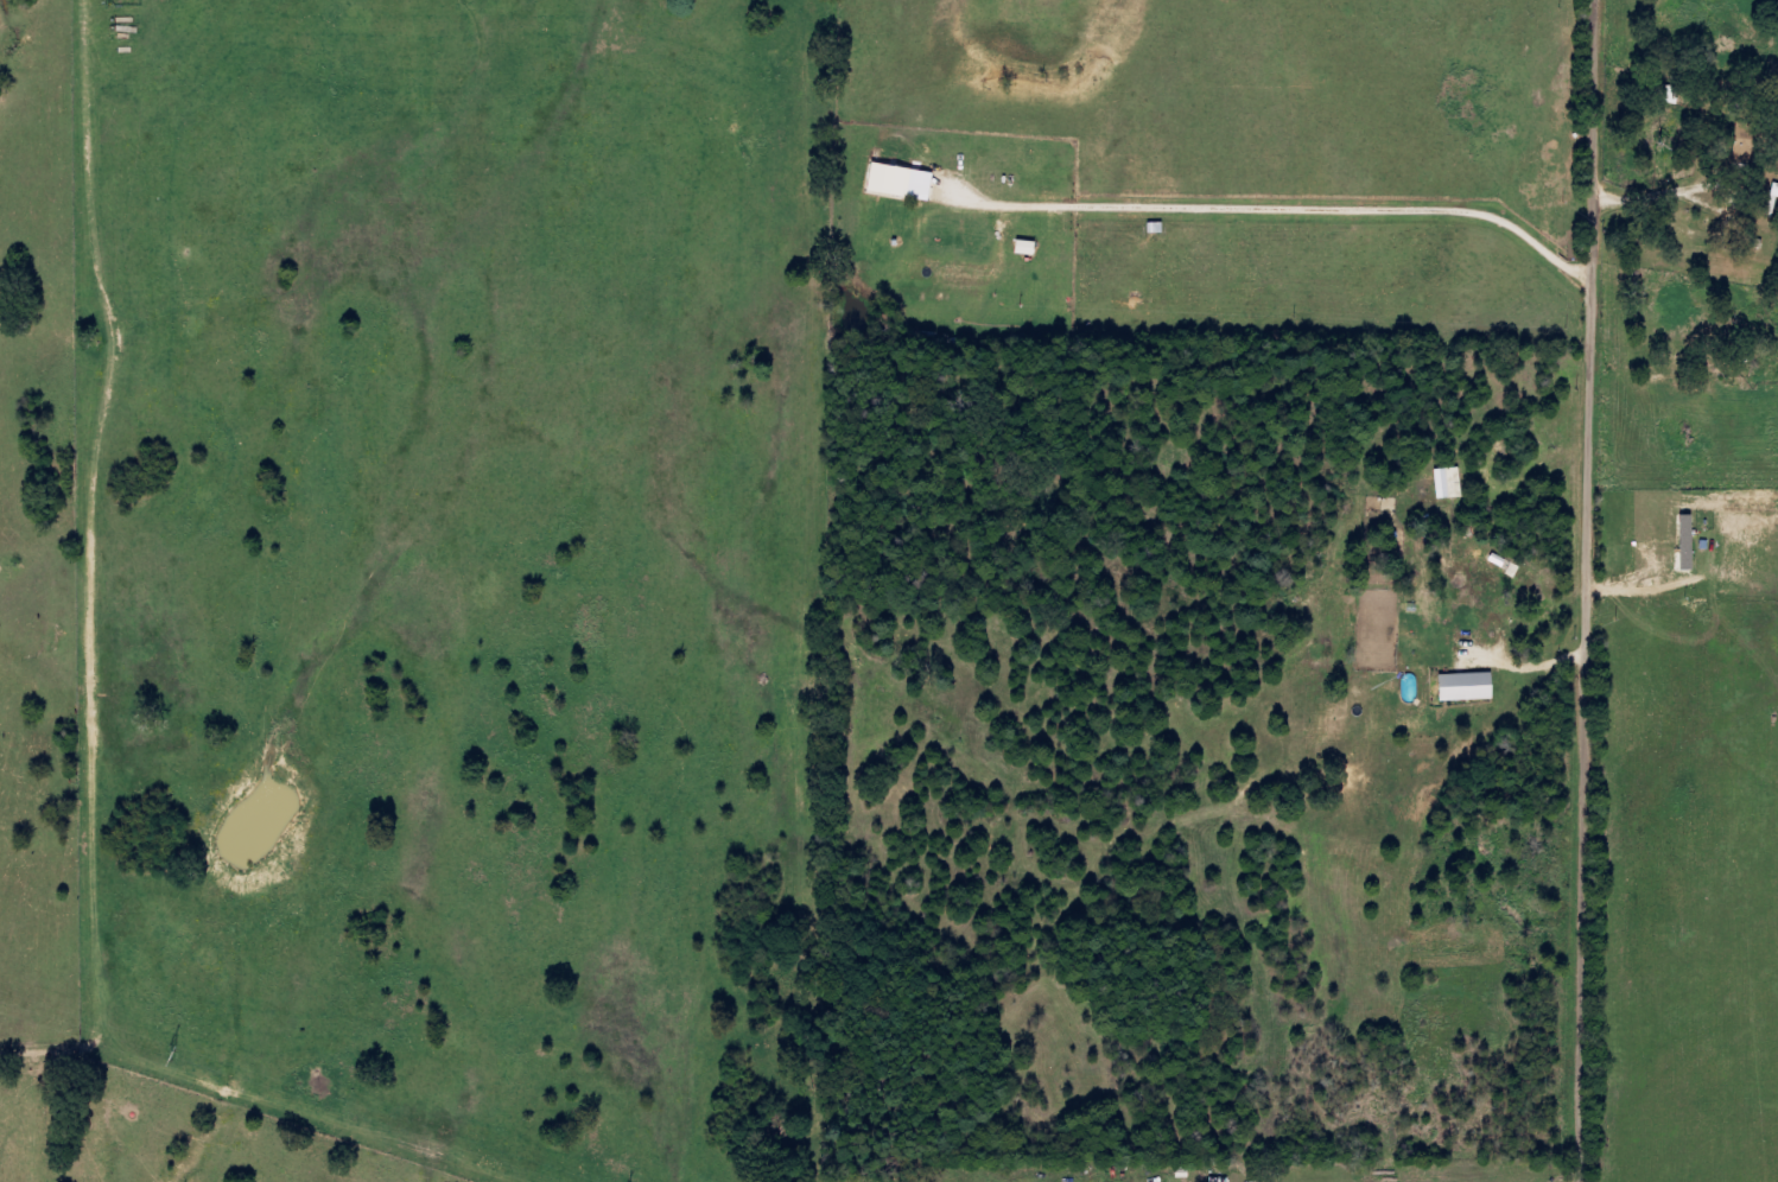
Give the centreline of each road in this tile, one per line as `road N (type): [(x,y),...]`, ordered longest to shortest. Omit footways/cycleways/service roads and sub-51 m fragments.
road 1 (residential): [(1570,0),(1570,1181)]

